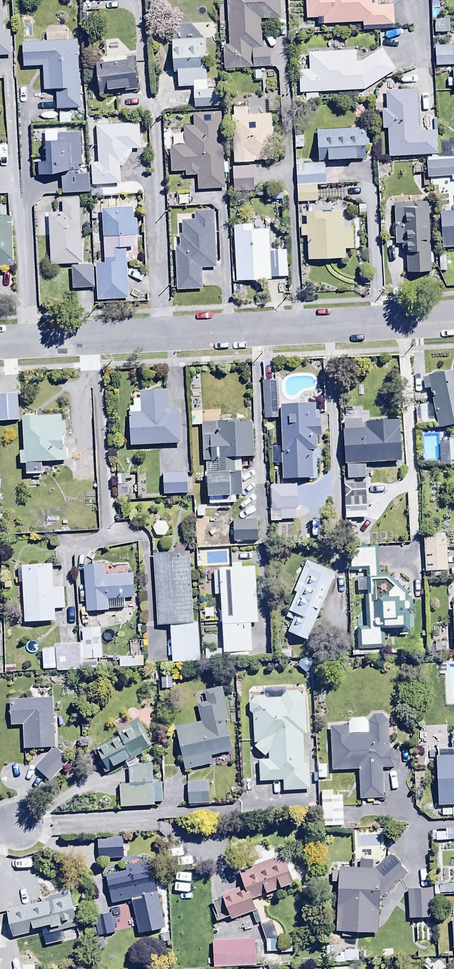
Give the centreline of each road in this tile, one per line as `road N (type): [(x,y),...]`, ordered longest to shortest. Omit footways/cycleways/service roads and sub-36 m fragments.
road 1 (residential): [(0,342),(453,319)]

